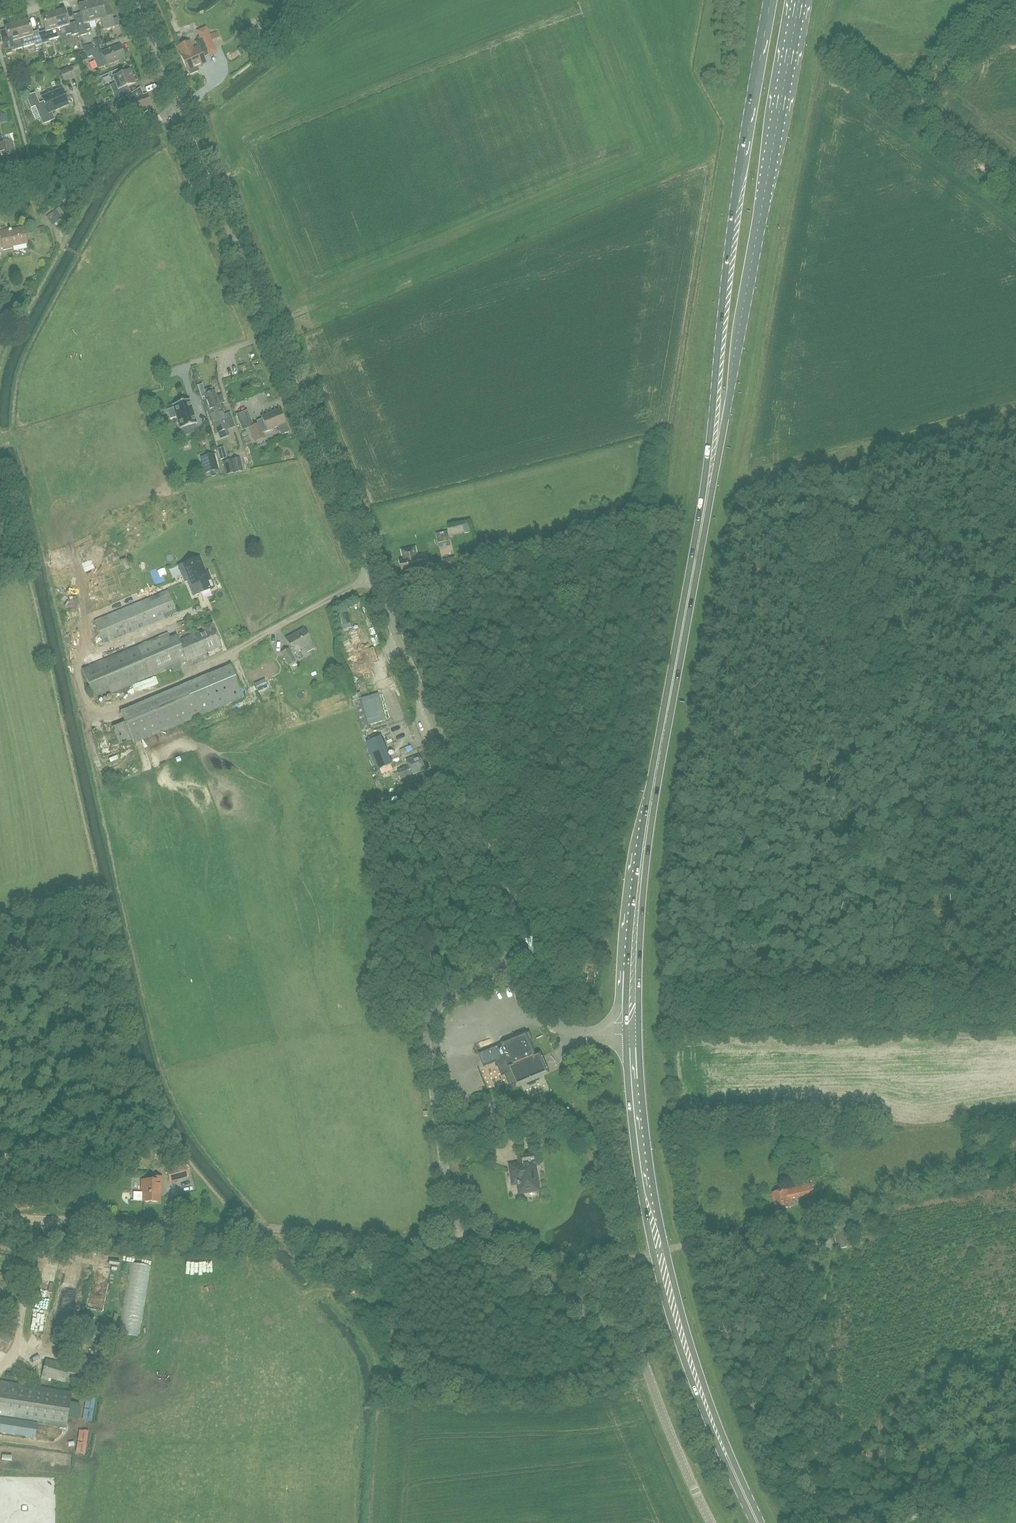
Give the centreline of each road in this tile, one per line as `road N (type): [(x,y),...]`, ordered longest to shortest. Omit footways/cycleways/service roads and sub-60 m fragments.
road 1 (unclassified): [(712,1522),(643,1358),(457,1223),(426,1036),(438,1005),(503,966),(512,912),(177,108)]
road 2 (primary): [(757,1522),(676,1314),(653,1223),(635,1079),(633,932),(706,501)]
road 3 (primary): [(706,501),(798,0)]
road 4 (primary): [(771,0),(725,265),(706,501)]
road 5 (unclassified): [(1015,195),(928,128),(923,109),(938,80),(1015,2)]
road 6 (unclassified): [(0,191),(54,177),(177,108)]

